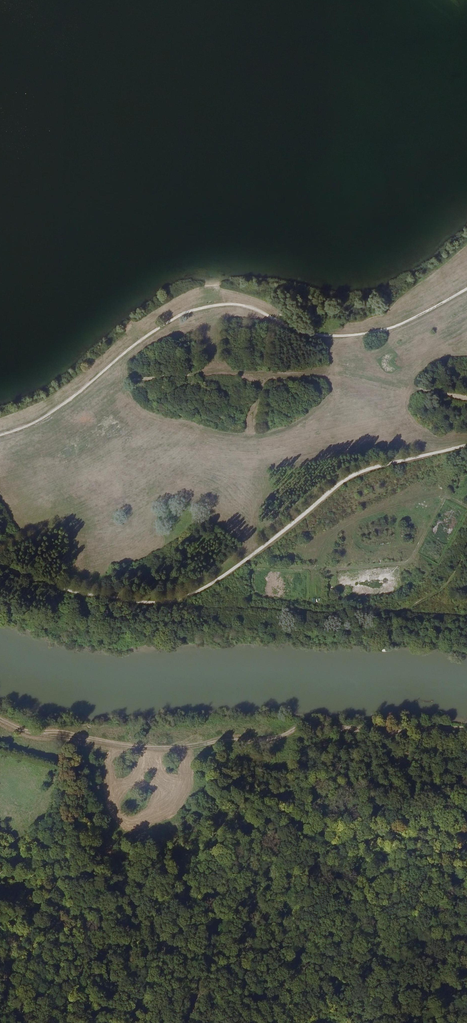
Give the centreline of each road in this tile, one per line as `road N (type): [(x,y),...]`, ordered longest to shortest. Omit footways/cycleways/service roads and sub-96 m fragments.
road 1 (track): [(0,718),(158,749),(260,739),(304,724),(466,729)]
road 2 (track): [(466,504),(426,495),(355,519),(330,537),(318,565)]

